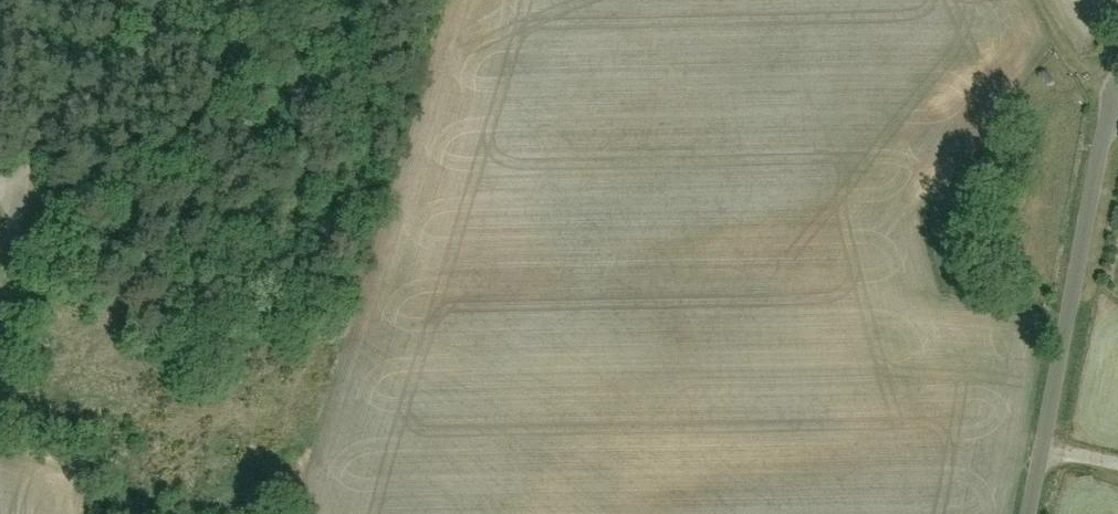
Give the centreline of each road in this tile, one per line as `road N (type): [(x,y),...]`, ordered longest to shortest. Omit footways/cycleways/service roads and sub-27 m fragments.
road 1 (track): [(1043,443),(312,447),(198,411),(102,395),(0,404)]
road 2 (unclassified): [(1029,513),(1117,78)]
road 3 (track): [(20,189),(44,135),(190,0)]

